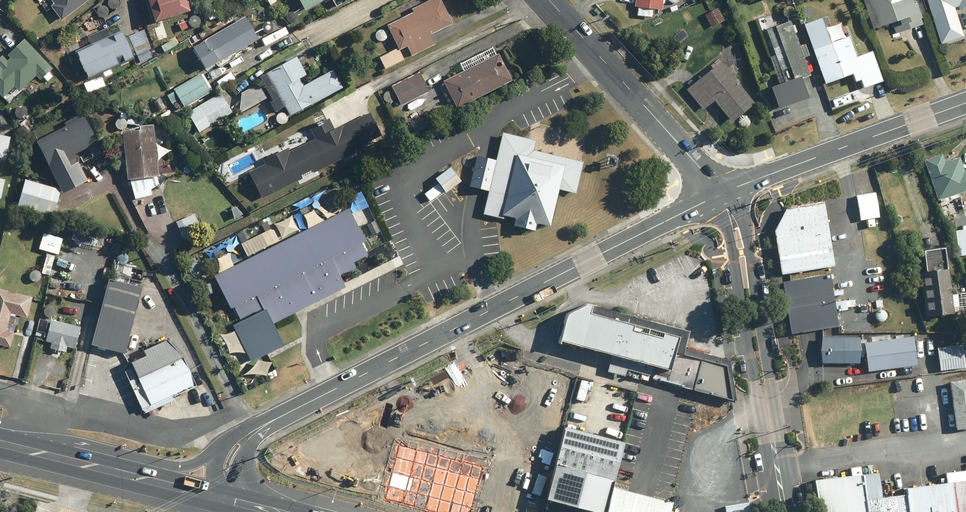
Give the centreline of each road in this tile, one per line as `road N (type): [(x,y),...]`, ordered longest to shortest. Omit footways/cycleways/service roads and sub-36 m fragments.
road 1 (tertiary): [(280,417),(720,194)]
road 2 (tertiary): [(720,194),(743,218),(794,511)]
road 3 (tertiary): [(776,511),(720,194)]
road 4 (tertiary): [(720,194),(965,104)]
road 5 (tertiary): [(550,0),(720,194)]
road 6 (primary): [(193,491),(0,443)]

